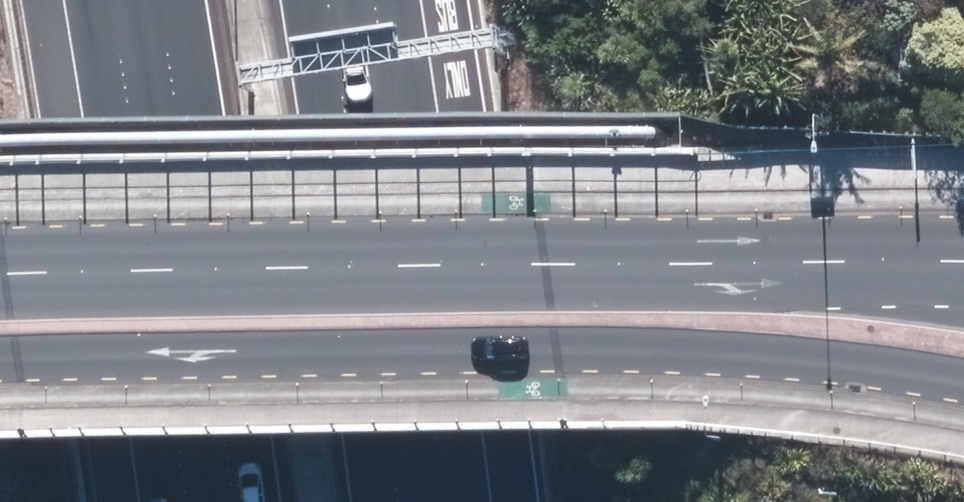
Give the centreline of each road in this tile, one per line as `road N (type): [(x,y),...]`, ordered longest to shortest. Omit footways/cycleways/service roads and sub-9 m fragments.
road 1 (secondary): [(963,371),(874,352),(704,345),(0,351)]
road 2 (secondary): [(0,265),(832,259),(963,273)]
road 3 (motorway): [(215,501),(145,0)]
road 4 (motorway): [(334,0),(402,501)]

